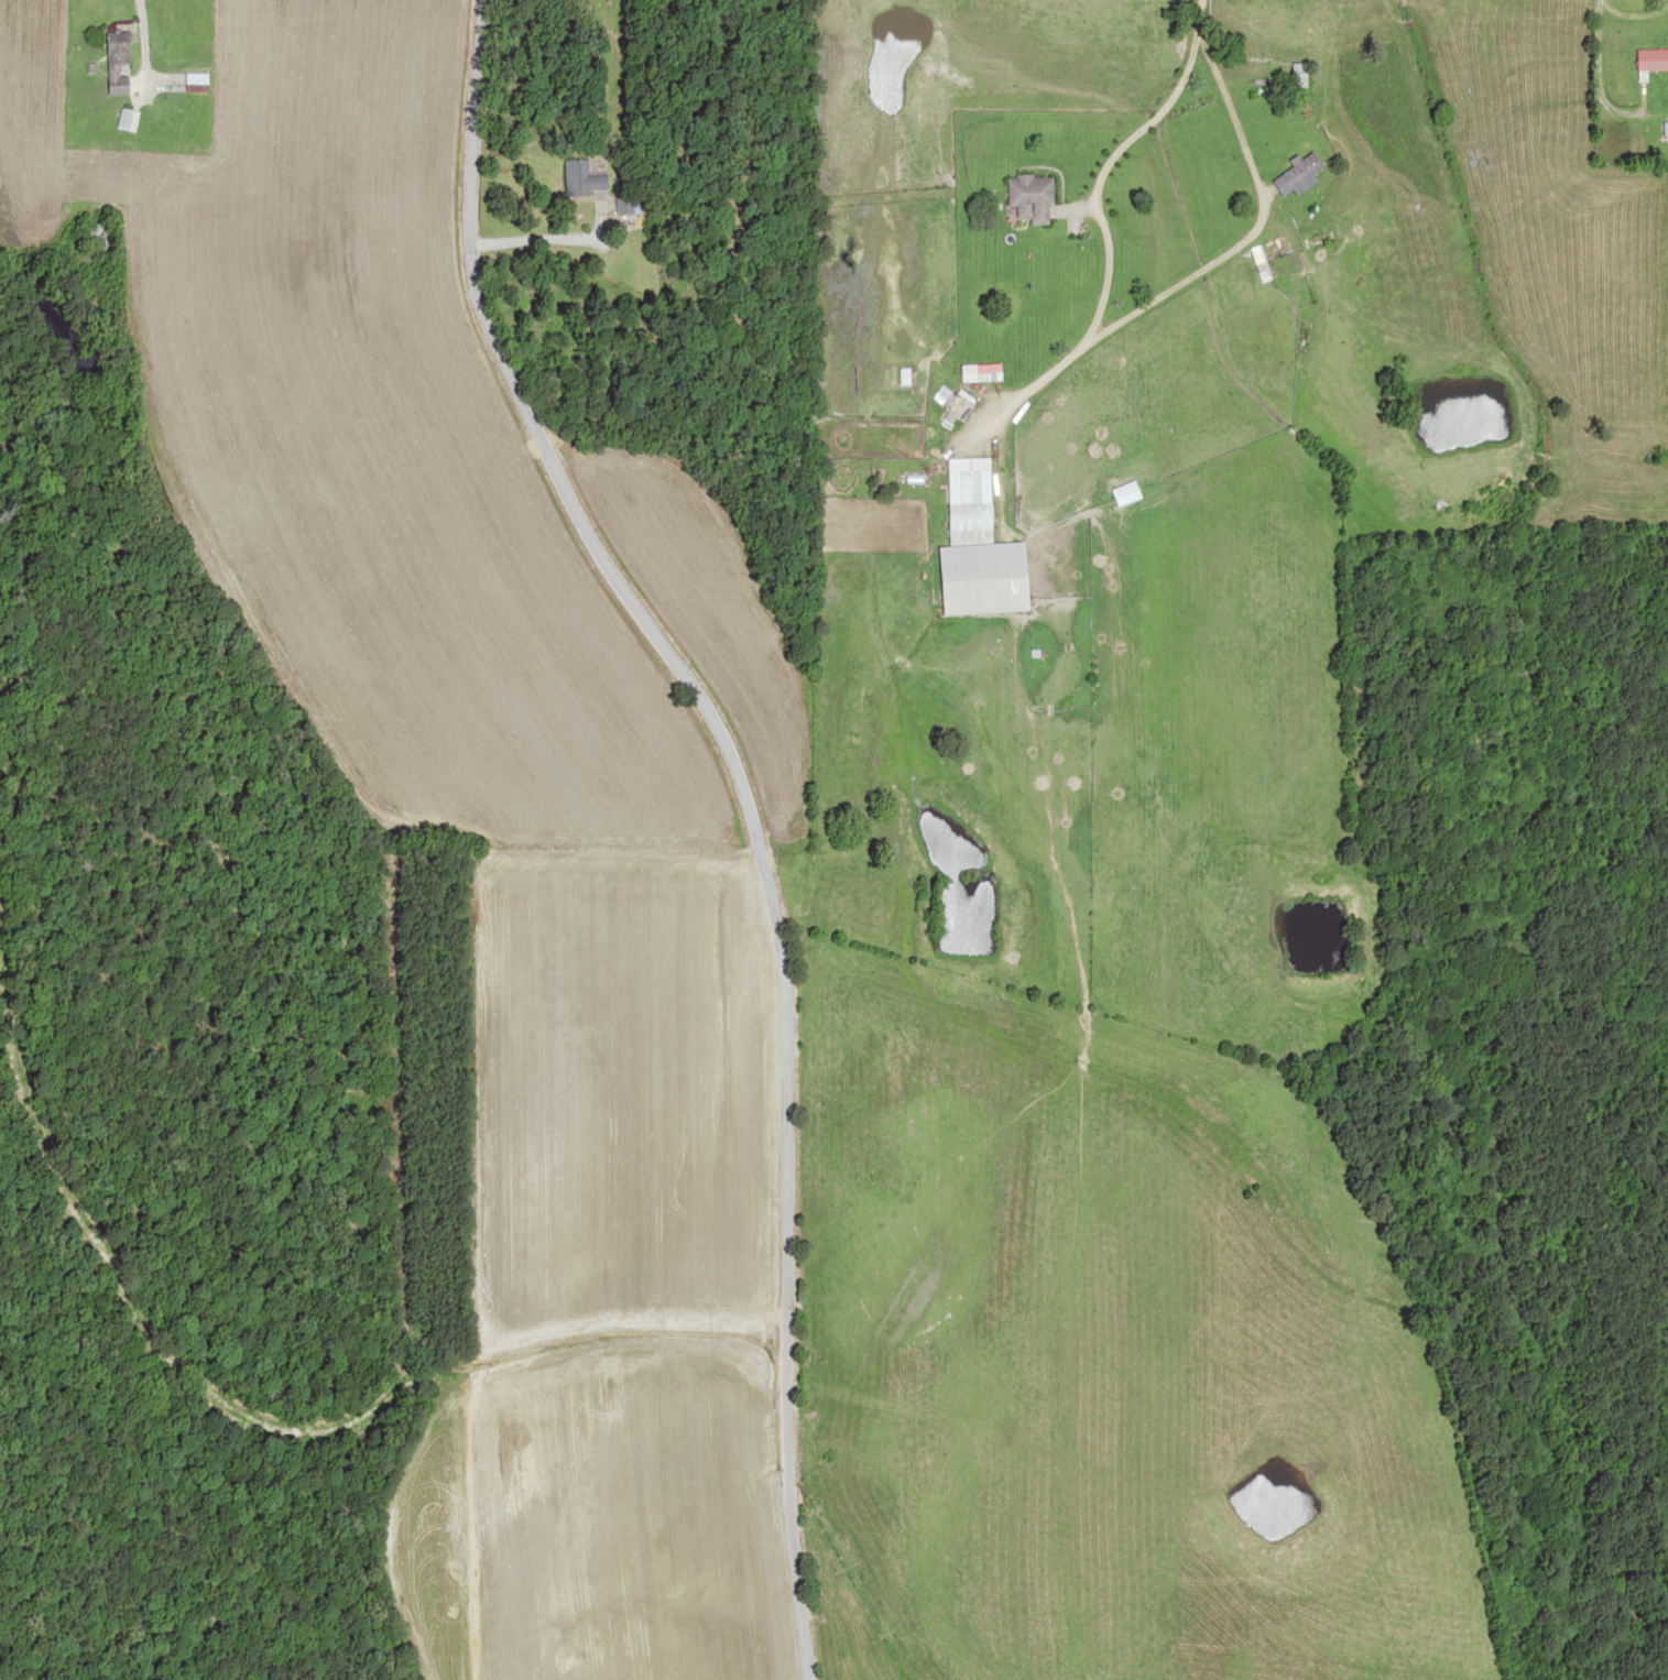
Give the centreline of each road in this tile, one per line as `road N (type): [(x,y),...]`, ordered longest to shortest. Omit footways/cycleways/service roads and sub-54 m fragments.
road 1 (residential): [(809,1679),(789,952),(739,743),(576,471),(565,432),(525,375),(486,217),(486,0)]

